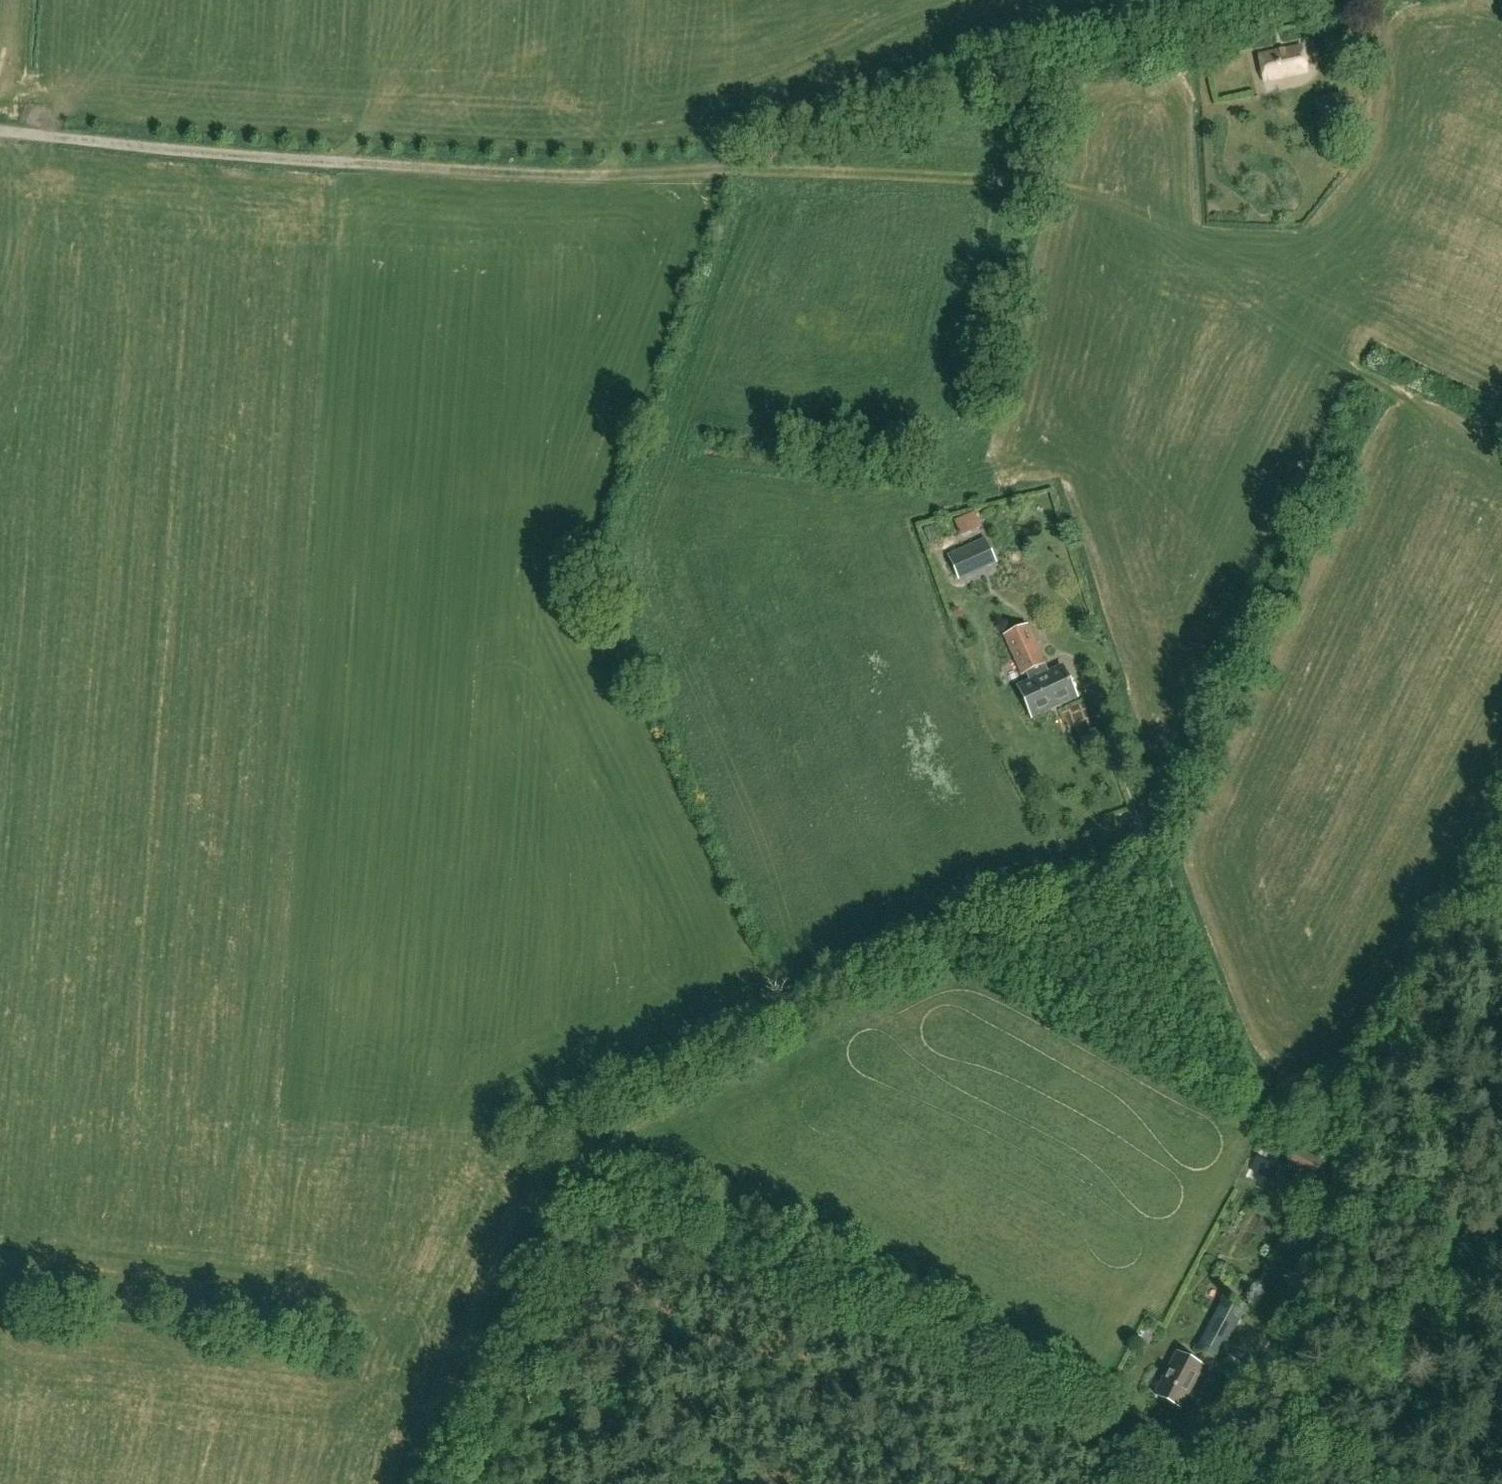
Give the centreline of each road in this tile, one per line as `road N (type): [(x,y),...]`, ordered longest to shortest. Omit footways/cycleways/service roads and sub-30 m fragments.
road 1 (track): [(1117,732),(1260,1092),(1345,1155),(1348,1165),(1199,1470),(1233,1483)]

